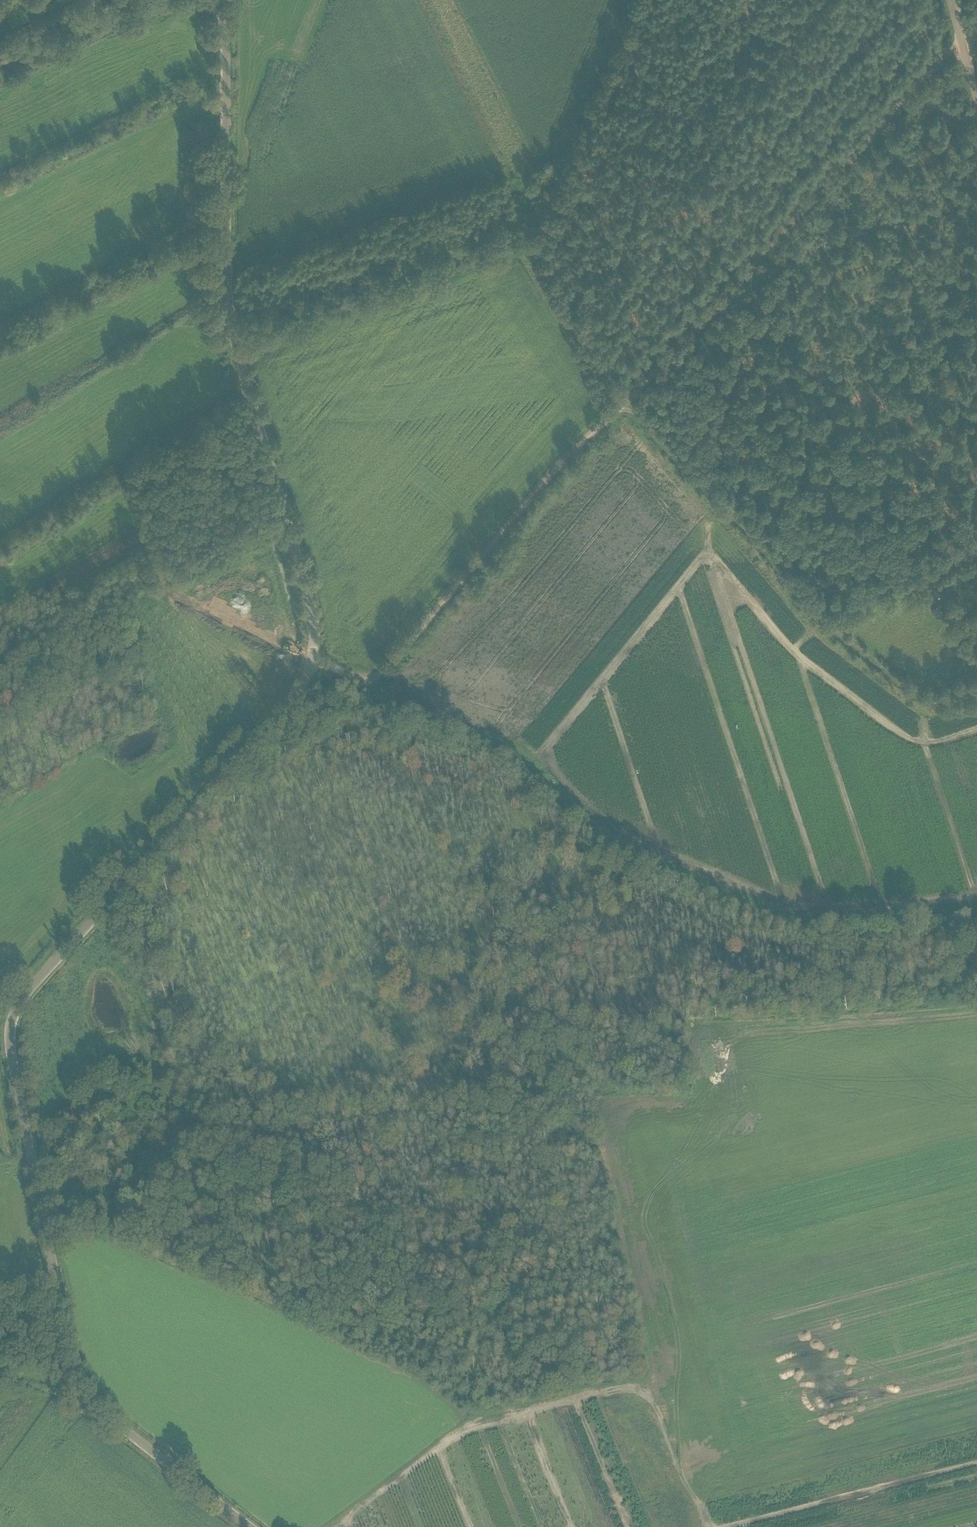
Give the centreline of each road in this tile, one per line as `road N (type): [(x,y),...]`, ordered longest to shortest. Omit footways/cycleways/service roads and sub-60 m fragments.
road 1 (tertiary): [(249,1526),(81,1387),(8,1048),(18,1004),(302,688),(313,659),(312,610),(226,287),(219,0)]
road 2 (track): [(624,403),(958,31)]
road 3 (track): [(976,684),(931,701),(826,626),(624,403)]
road 4 (track): [(365,677),(383,671),(624,403)]
road 5 (track): [(349,1526),(345,1518),(462,1427),(625,1382)]
road 6 (track): [(543,262),(735,0)]
road 7 (track): [(525,234),(233,326)]
road 8 (track): [(723,1526),(976,1462)]
road 9 (track): [(624,403),(525,234)]
road 10 (track): [(625,1382),(646,1385),(656,1404),(703,1526)]

